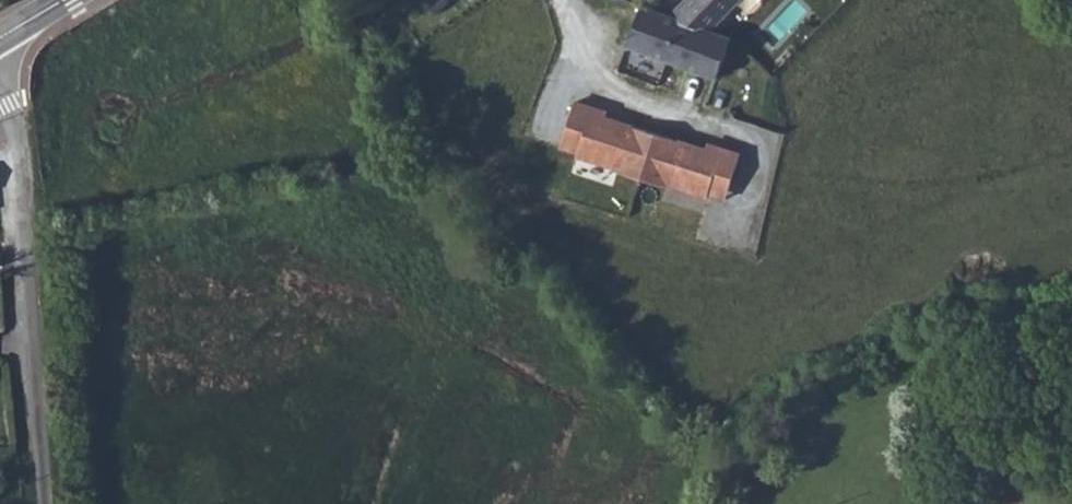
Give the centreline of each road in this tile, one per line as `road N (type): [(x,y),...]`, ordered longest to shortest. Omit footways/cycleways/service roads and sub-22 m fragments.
road 1 (unclassified): [(45,503),(22,178),(0,95)]

